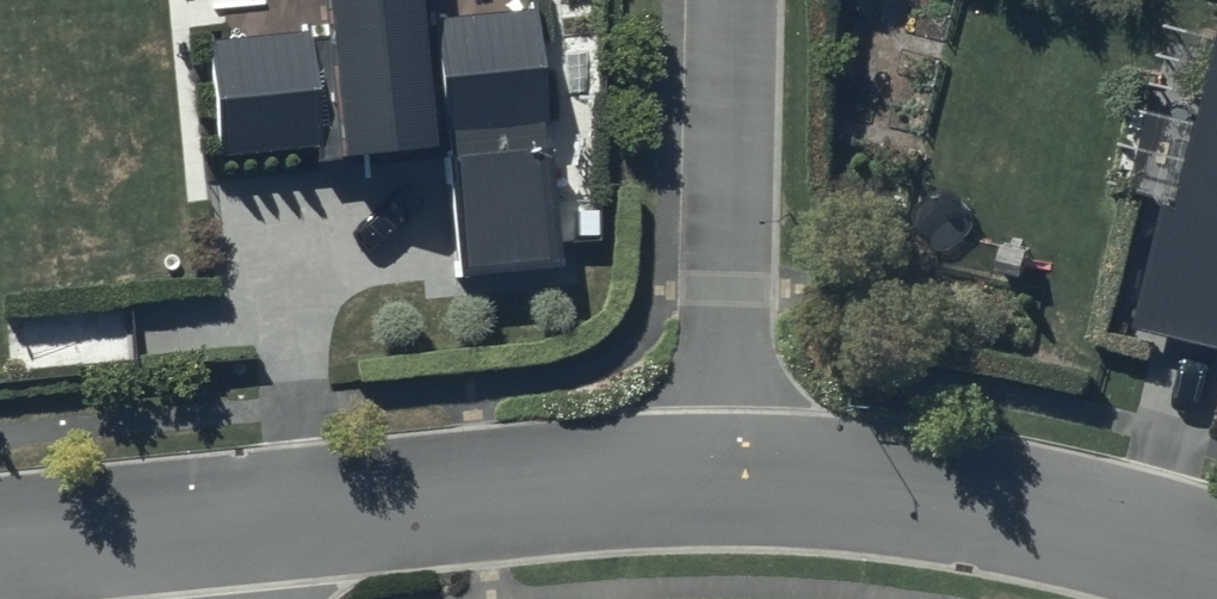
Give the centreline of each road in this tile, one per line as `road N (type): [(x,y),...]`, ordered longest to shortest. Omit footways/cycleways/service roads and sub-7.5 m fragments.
road 1 (residential): [(1216,563),(986,508),(854,487),(721,479)]
road 2 (residential): [(721,479),(230,518)]
road 3 (residential): [(732,0),(721,479)]
road 4 (residential): [(230,518),(0,541)]

